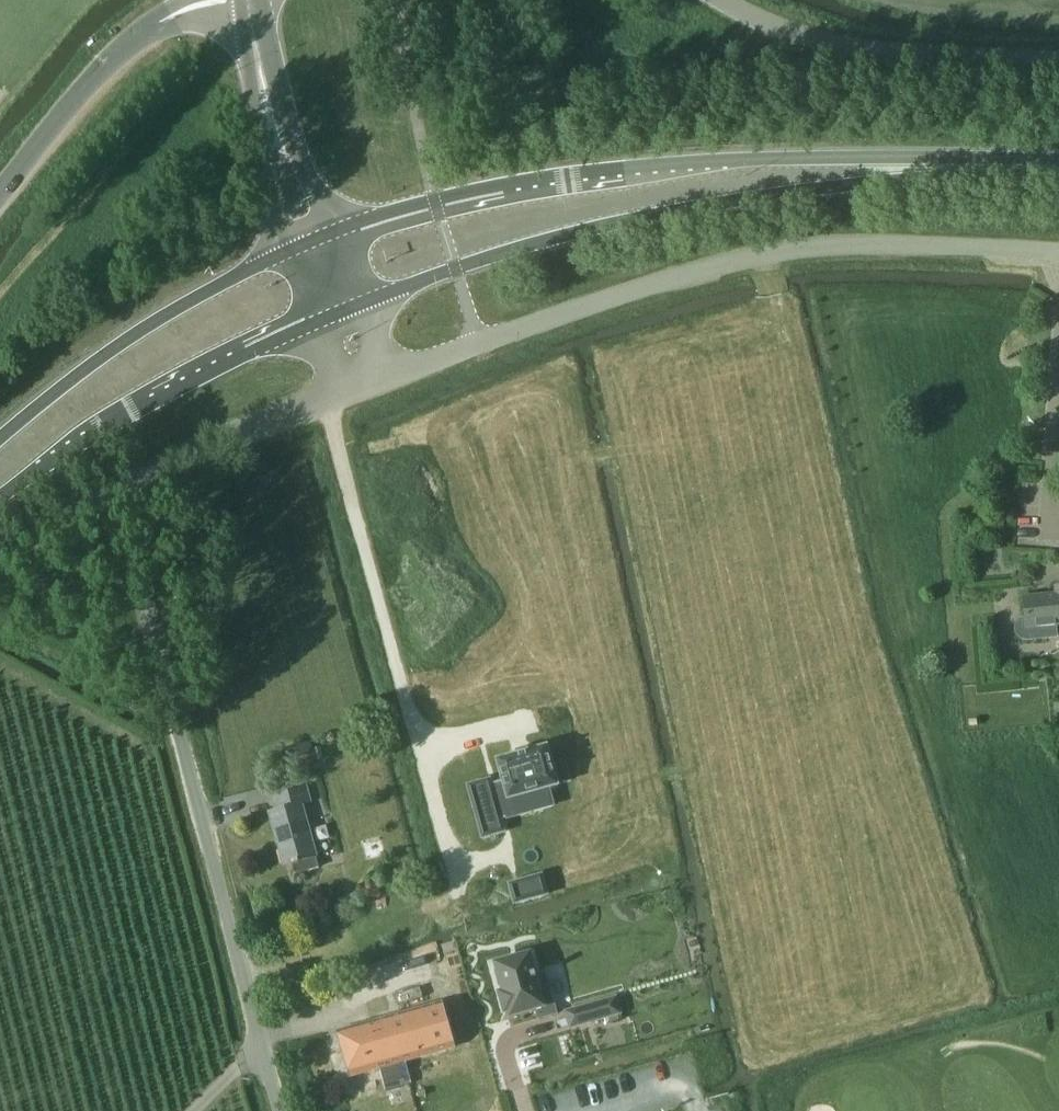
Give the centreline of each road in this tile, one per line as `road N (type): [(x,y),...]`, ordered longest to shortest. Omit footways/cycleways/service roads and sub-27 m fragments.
road 1 (unclassified): [(359,388),(581,308),(788,251),(1058,251)]
road 2 (primary): [(964,172),(740,165),(649,172),(436,208),(307,247)]
road 3 (primary): [(334,316),(575,237),(733,201),(964,172)]
road 4 (unclassified): [(279,1110),(130,541),(126,486)]
road 5 (primary): [(0,493),(136,409),(334,316)]
road 6 (primary): [(307,247),(163,313),(0,437)]
road 7 (tertiary): [(1058,60),(827,43),(768,28),(718,0)]
road 8 (tertiary): [(0,194),(79,96),(142,35),(208,0)]
road 9 (tertiary): [(307,247),(248,0)]
road 10 (unclassified): [(126,486),(359,388)]
road 11 (unclassified): [(0,566),(126,486)]

